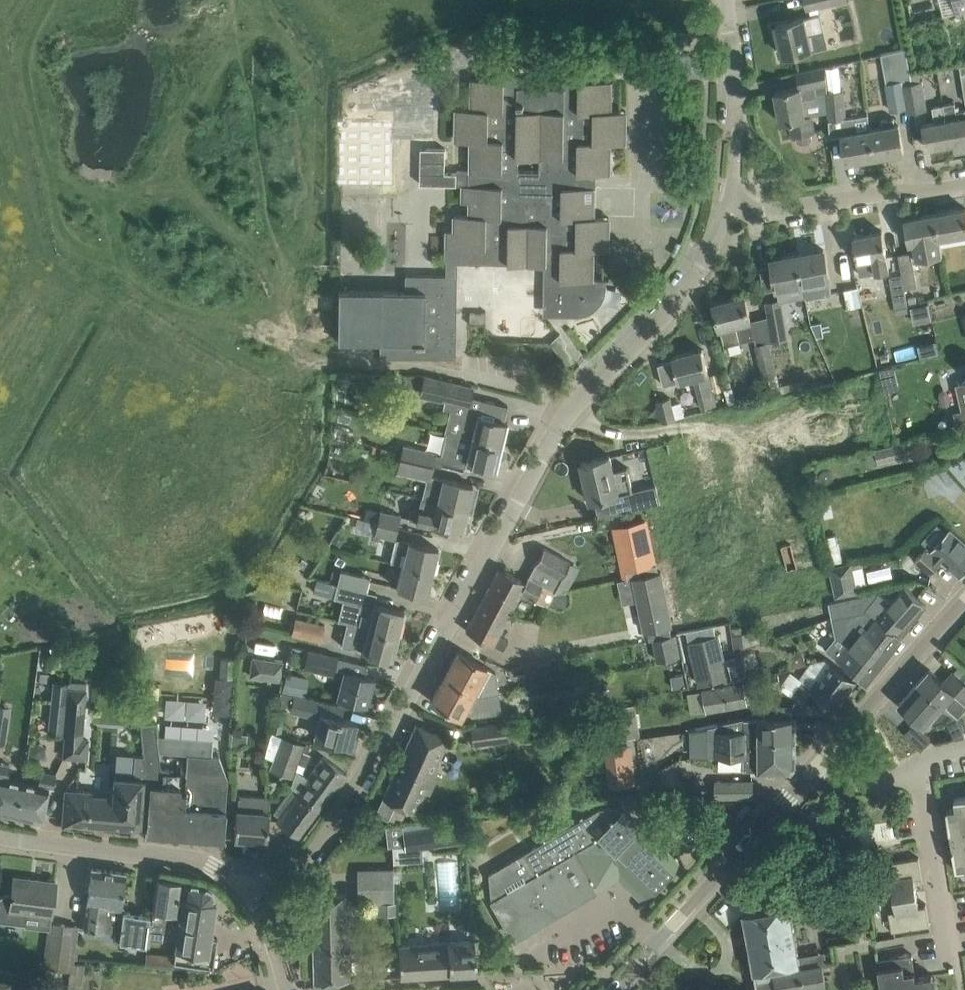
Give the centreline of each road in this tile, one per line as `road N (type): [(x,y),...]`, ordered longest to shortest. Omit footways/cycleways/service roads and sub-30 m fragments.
road 1 (residential): [(244,889),(314,850),(578,400)]
road 2 (tertiary): [(614,989),(821,759)]
road 3 (unclassified): [(578,400),(670,309),(705,263),(731,202)]
road 4 (tertiary): [(244,889),(190,860),(0,834)]
road 5 (residential): [(731,202),(770,212),(964,187)]
road 6 (tertiary): [(821,759),(964,599)]
road 7 (residential): [(731,202),(737,99),(725,0)]
road 8 (residential): [(916,765),(946,960)]

